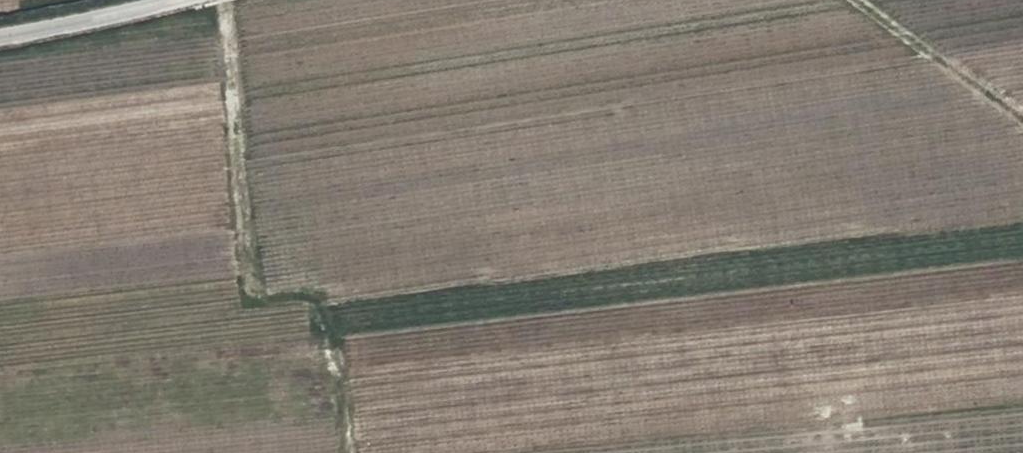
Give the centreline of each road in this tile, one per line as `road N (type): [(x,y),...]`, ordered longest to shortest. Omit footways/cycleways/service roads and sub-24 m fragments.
road 1 (track): [(1022,121),(860,0)]
road 2 (unclassified): [(0,33),(155,0)]

